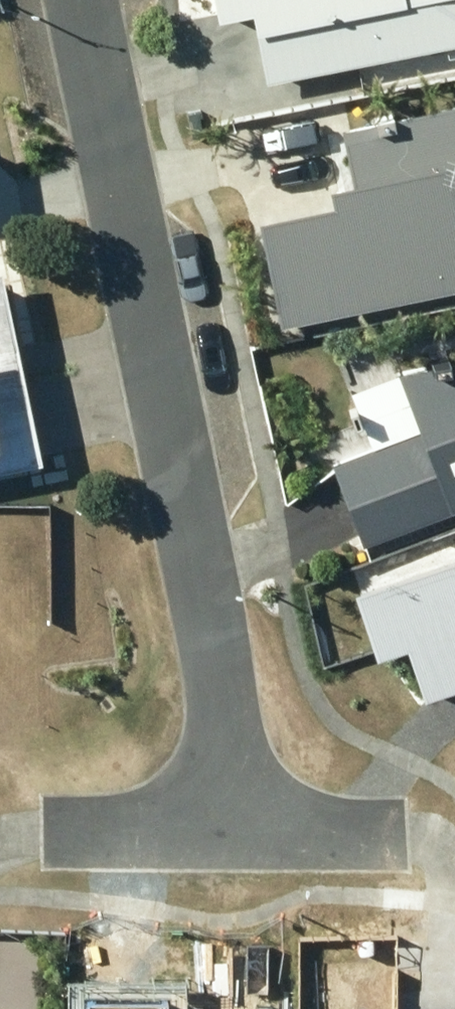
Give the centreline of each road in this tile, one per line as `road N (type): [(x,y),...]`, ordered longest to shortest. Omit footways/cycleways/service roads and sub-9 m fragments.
road 1 (residential): [(232,827),(217,645),(86,0)]
road 2 (residential): [(58,826),(232,827)]
road 3 (residential): [(232,827),(378,828)]

